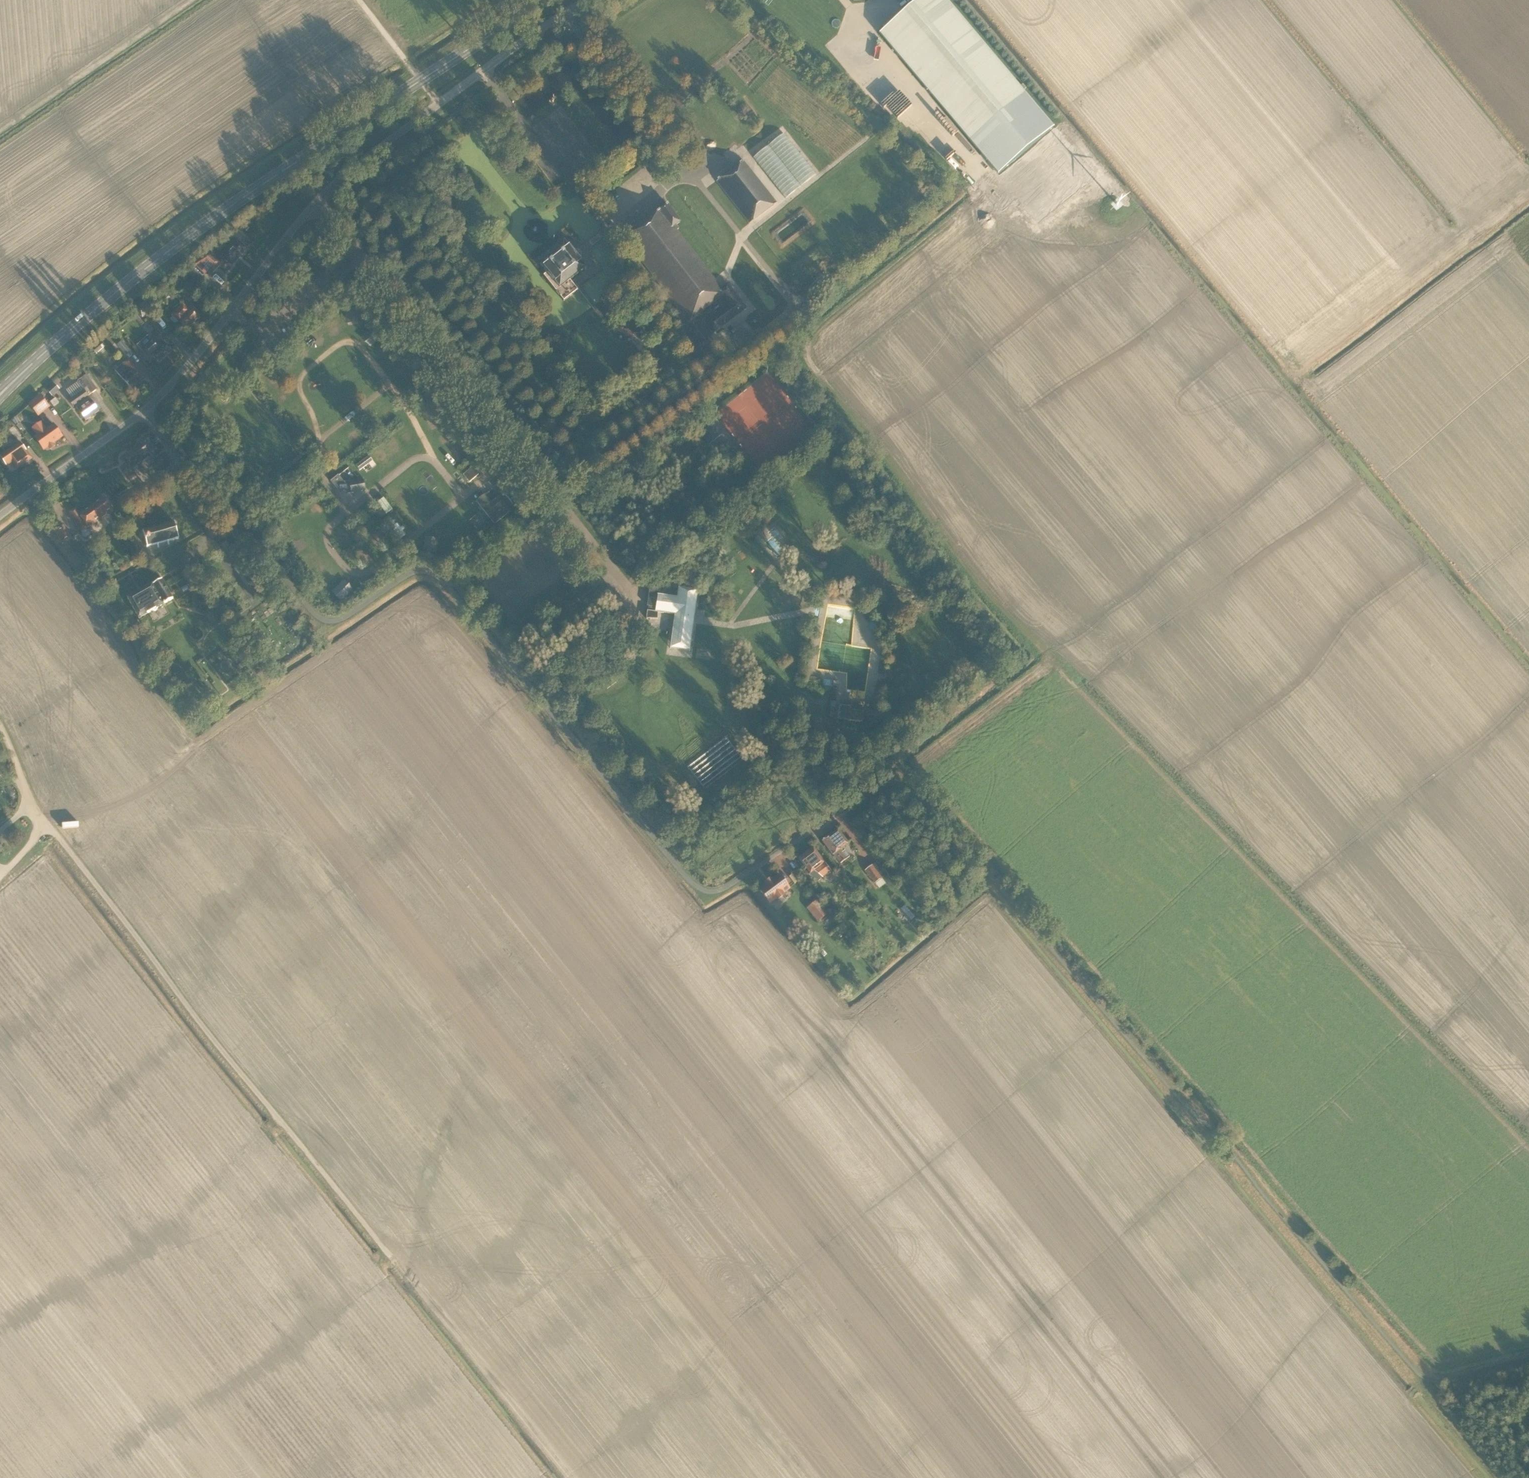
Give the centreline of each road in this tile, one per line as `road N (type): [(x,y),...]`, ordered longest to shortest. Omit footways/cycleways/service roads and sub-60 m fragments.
road 1 (unclassified): [(852,808),(726,887),(699,890),(438,576),(413,572),(345,618),(323,620),(249,544),(143,413)]
road 2 (primary): [(2,392),(164,255),(544,0)]
road 3 (track): [(394,1262),(54,837)]
road 4 (unclassified): [(612,571),(318,201)]
road 5 (unclassified): [(318,201),(585,0)]
road 6 (unclassified): [(143,413),(318,201)]
road 7 (unclassified): [(0,516),(143,413)]

